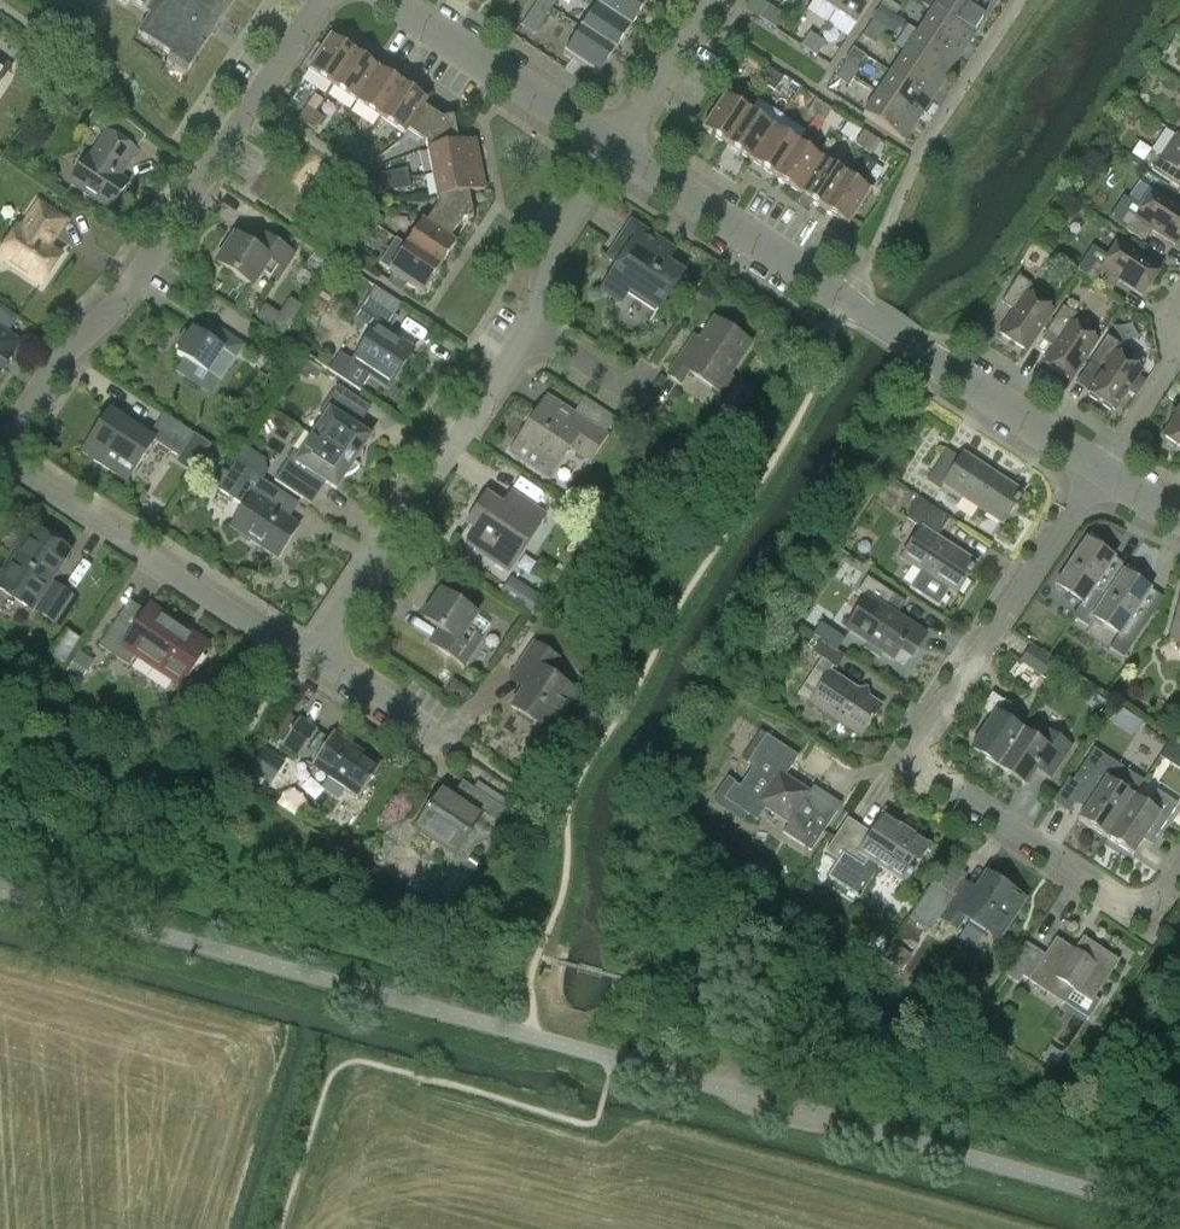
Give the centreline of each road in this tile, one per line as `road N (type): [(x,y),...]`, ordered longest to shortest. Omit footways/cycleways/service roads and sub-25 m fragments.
road 1 (residential): [(1179,873),(1157,899),(1125,903),(926,766),(925,737),(1097,468)]
road 2 (residential): [(0,456),(65,349),(129,287),(320,0)]
road 3 (residential): [(942,366),(614,146)]
road 4 (residential): [(319,647),(536,327)]
road 5 (residential): [(319,647),(297,652),(275,642),(0,456)]
road 6 (residential): [(614,146),(388,0)]
road 7 (residential): [(1097,468),(1172,357),(1171,300),(1179,287)]
road 8 (residential): [(536,327),(545,252),(614,146)]
road 9 (residential): [(942,366),(1097,468)]
road 10 (residential): [(614,146),(712,0)]
road 11 (residential): [(656,406),(536,327)]
road 12 (residential): [(428,730),(336,669),(319,647)]

